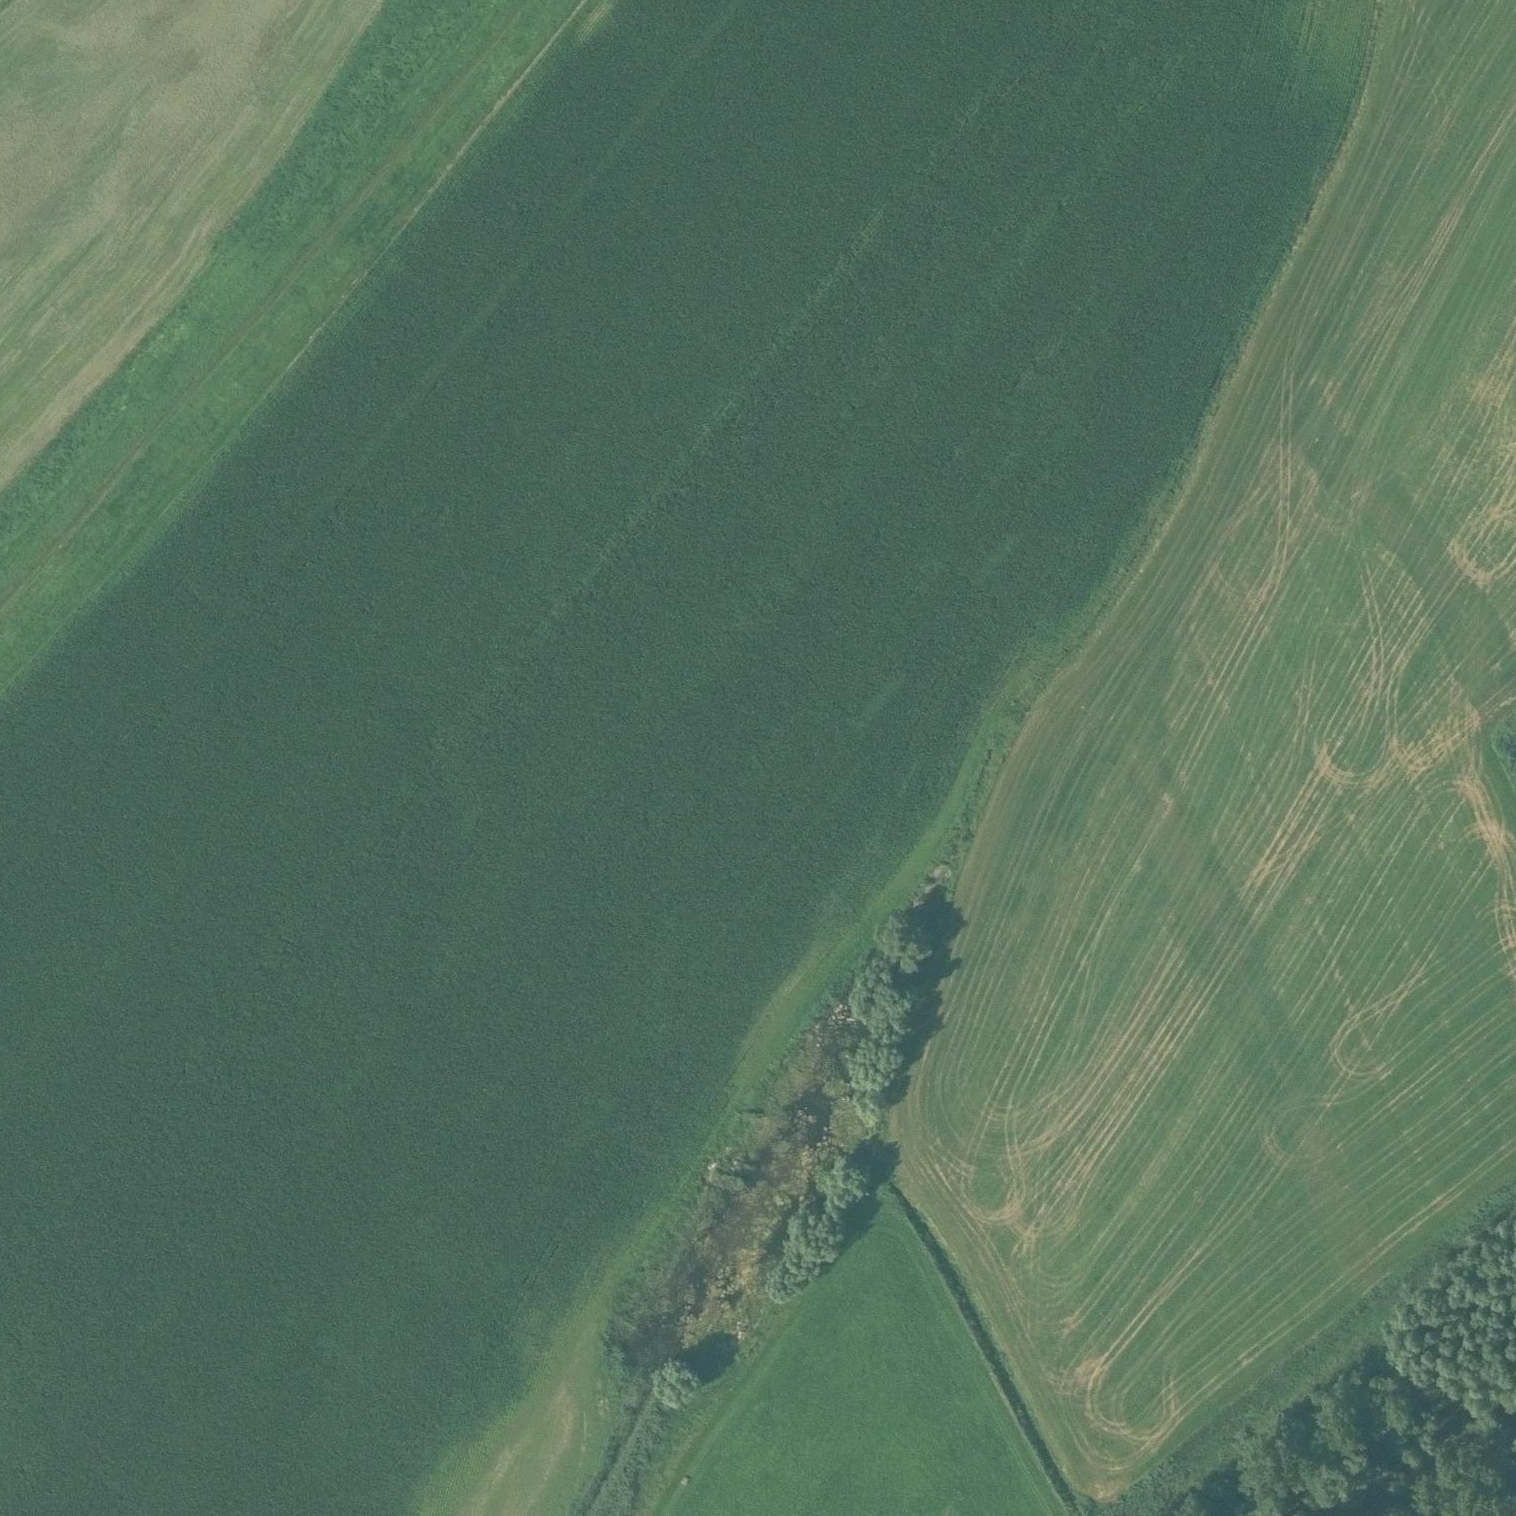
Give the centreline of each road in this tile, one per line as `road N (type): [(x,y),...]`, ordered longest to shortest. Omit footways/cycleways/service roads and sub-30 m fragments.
road 1 (track): [(531,0),(355,212),(0,611)]

